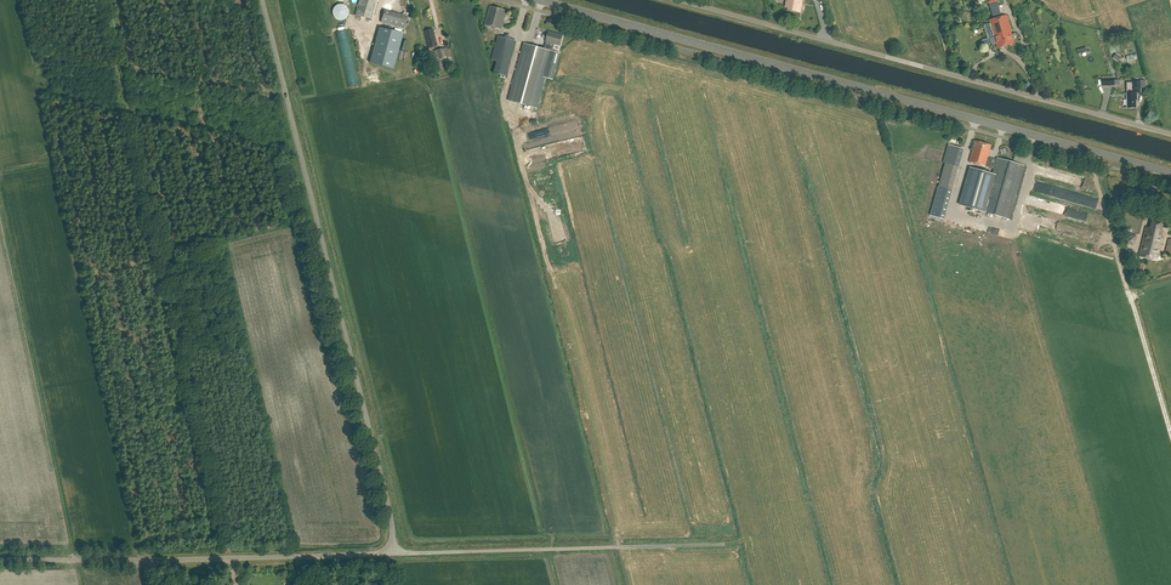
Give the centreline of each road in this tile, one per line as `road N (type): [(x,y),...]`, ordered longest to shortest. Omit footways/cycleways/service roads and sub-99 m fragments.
road 1 (tertiary): [(1170,172),(542,0)]
road 2 (track): [(230,558),(106,0)]
road 3 (unclassified): [(387,554),(389,510),(262,0)]
road 4 (unclassified): [(1170,133),(681,0)]
road 5 (unclassified): [(0,560),(387,554)]
road 6 (unclassified): [(387,554),(722,545)]

